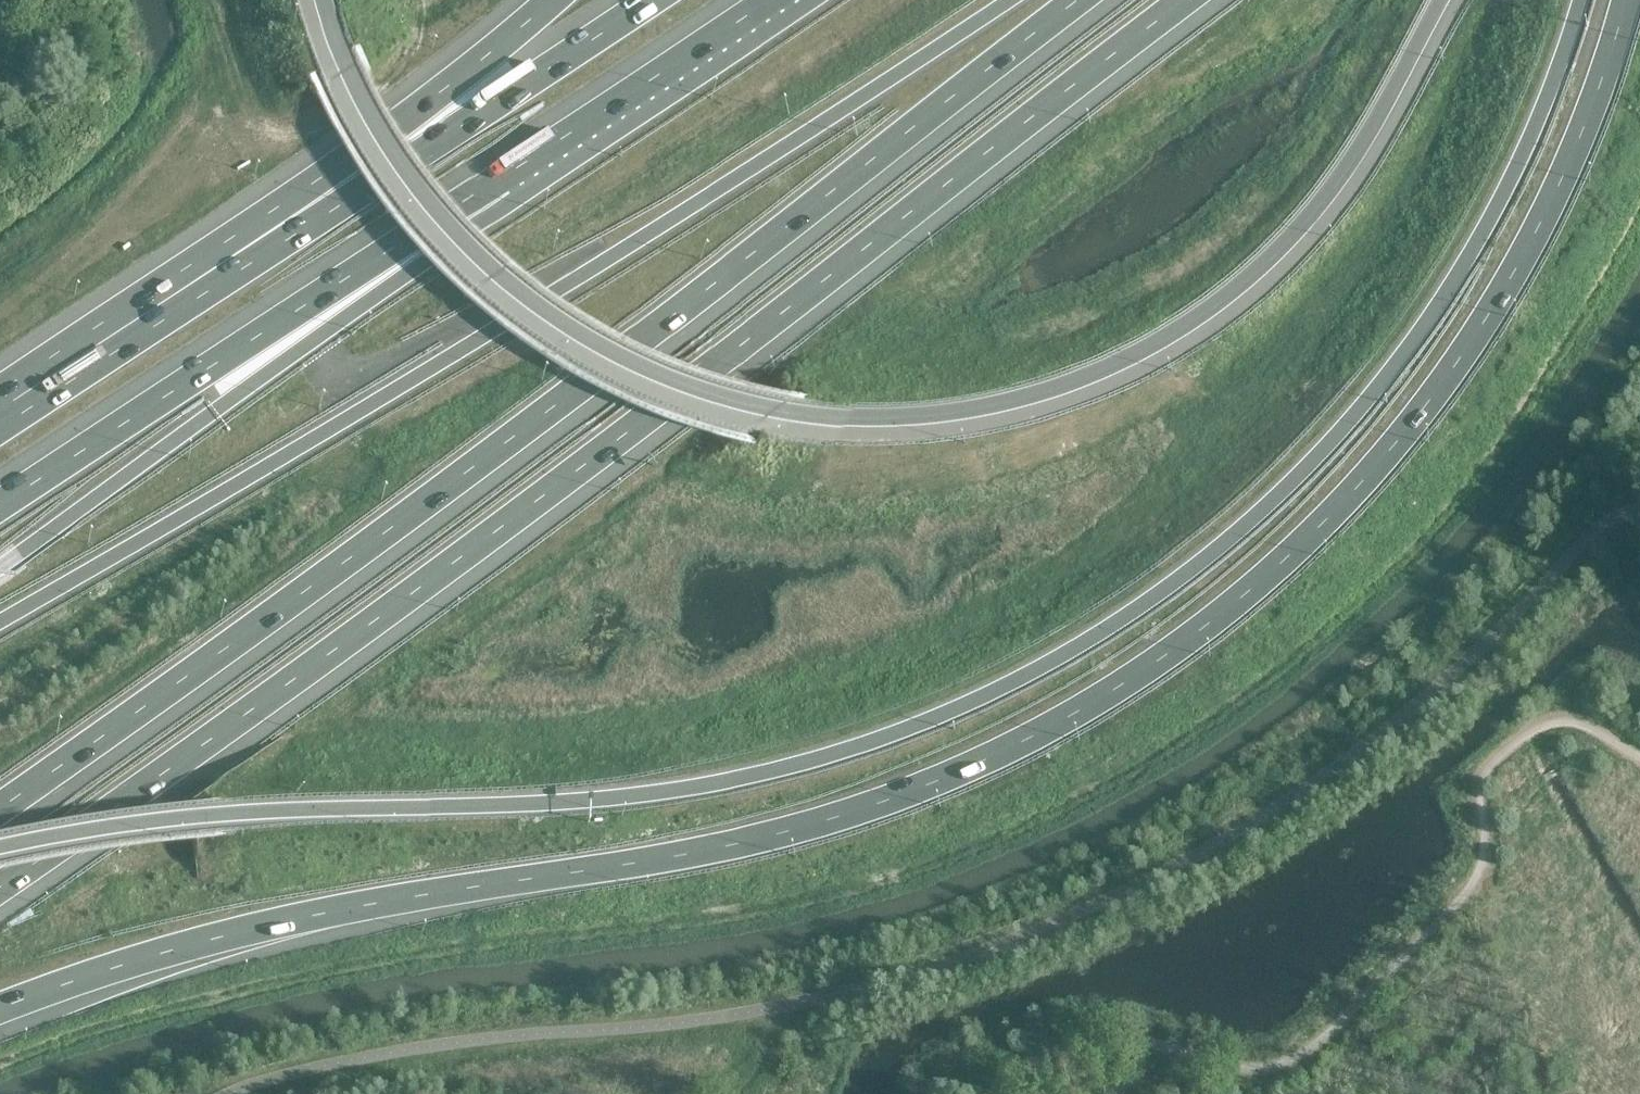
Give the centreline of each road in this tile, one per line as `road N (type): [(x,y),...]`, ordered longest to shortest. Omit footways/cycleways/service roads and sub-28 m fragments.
road 1 (motorway): [(0,1009),(237,932),(826,819),(910,792),(1069,717),(1172,652),(1273,570),(1431,400),(1491,314),(1555,196),(1627,0)]
road 2 (motorway): [(0,847),(233,813),(625,798),(855,746),(1037,667),(1146,601),(1240,527),(1398,361),(1509,181),(1580,0)]
road 3 (motorway): [(323,0),(399,160),(470,251),(517,292),(612,350),(678,379),(771,407),(902,414),(1036,392),(1125,359),(1210,306),(1268,258),(1322,194),(1439,0)]
road 4 (motorway): [(0,885),(476,545),(1184,0)]
road 5 (motorway): [(0,805),(652,331),(1075,0)]
road 6 (motorway): [(0,622),(614,256),(1007,0)]
road 7 (motorway): [(502,177),(225,402),(0,567)]
road 8 (motorway): [(502,177),(0,504)]
road 9 (motorway): [(650,0),(495,102),(287,219)]
road 10 (motorway): [(287,219),(0,409)]
road 11 (motorway): [(549,0),(287,219)]
road 12 (motorway): [(768,0),(502,177)]

